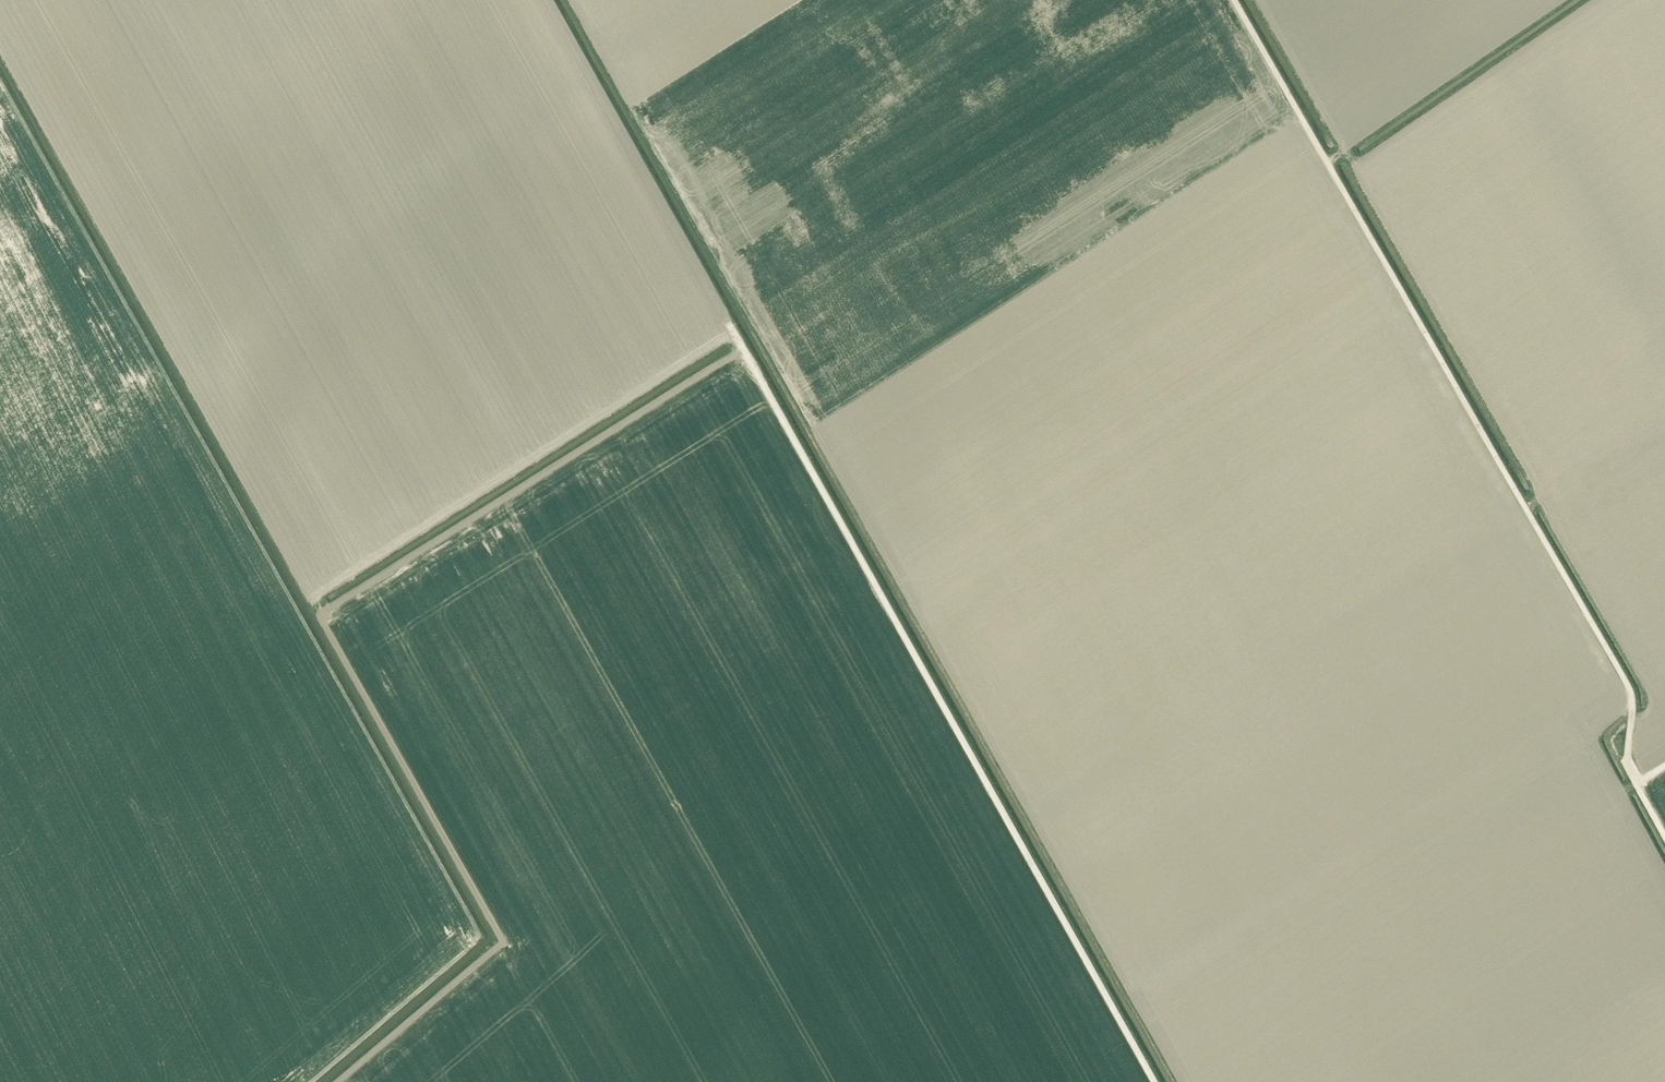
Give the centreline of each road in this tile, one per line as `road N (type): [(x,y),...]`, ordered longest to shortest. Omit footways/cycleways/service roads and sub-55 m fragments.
road 1 (track): [(1664,838),(1628,767),(1627,684),(1234,0)]
road 2 (track): [(730,327),(1154,1081)]

